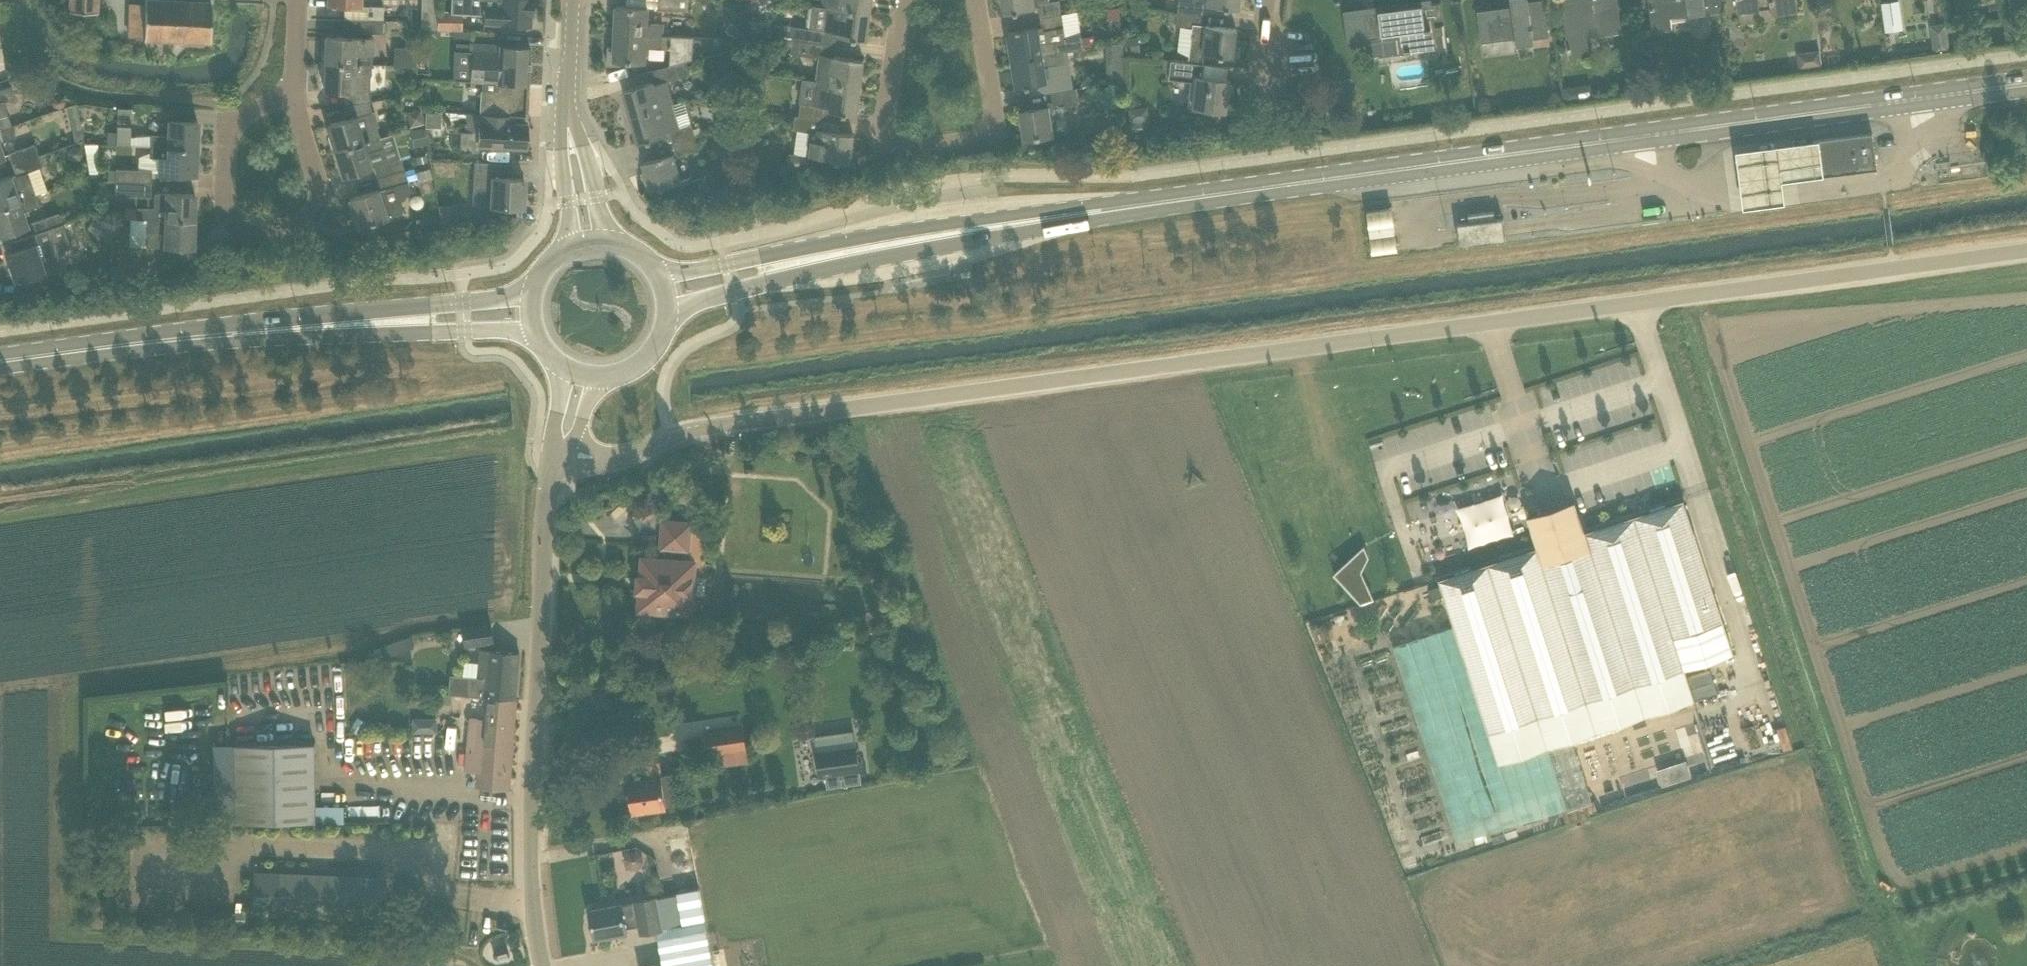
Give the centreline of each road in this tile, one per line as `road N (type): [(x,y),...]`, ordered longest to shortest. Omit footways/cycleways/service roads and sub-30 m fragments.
road 1 (unclassified): [(562,452),(603,459),(766,417),(2026,249)]
road 2 (primary): [(1019,223),(2026,85)]
road 3 (primary): [(535,295),(132,335),(0,358)]
road 4 (primary): [(0,360),(353,334),(536,331)]
road 5 (unclassified): [(549,965),(531,893),(531,813),(545,520),(562,452)]
road 6 (residential): [(981,0),(998,122),(991,132),(912,146),(896,139),(885,115),(904,0)]
road 7 (primary): [(664,321),(732,293),(1019,223)]
road 8 (primary): [(1019,223),(906,231),(657,280)]
road 9 (residential): [(289,93),(318,193),(312,222),(264,233),(228,217),(223,177),(240,122)]
road 10 (tertiary): [(590,246),(566,121),(571,0)]

